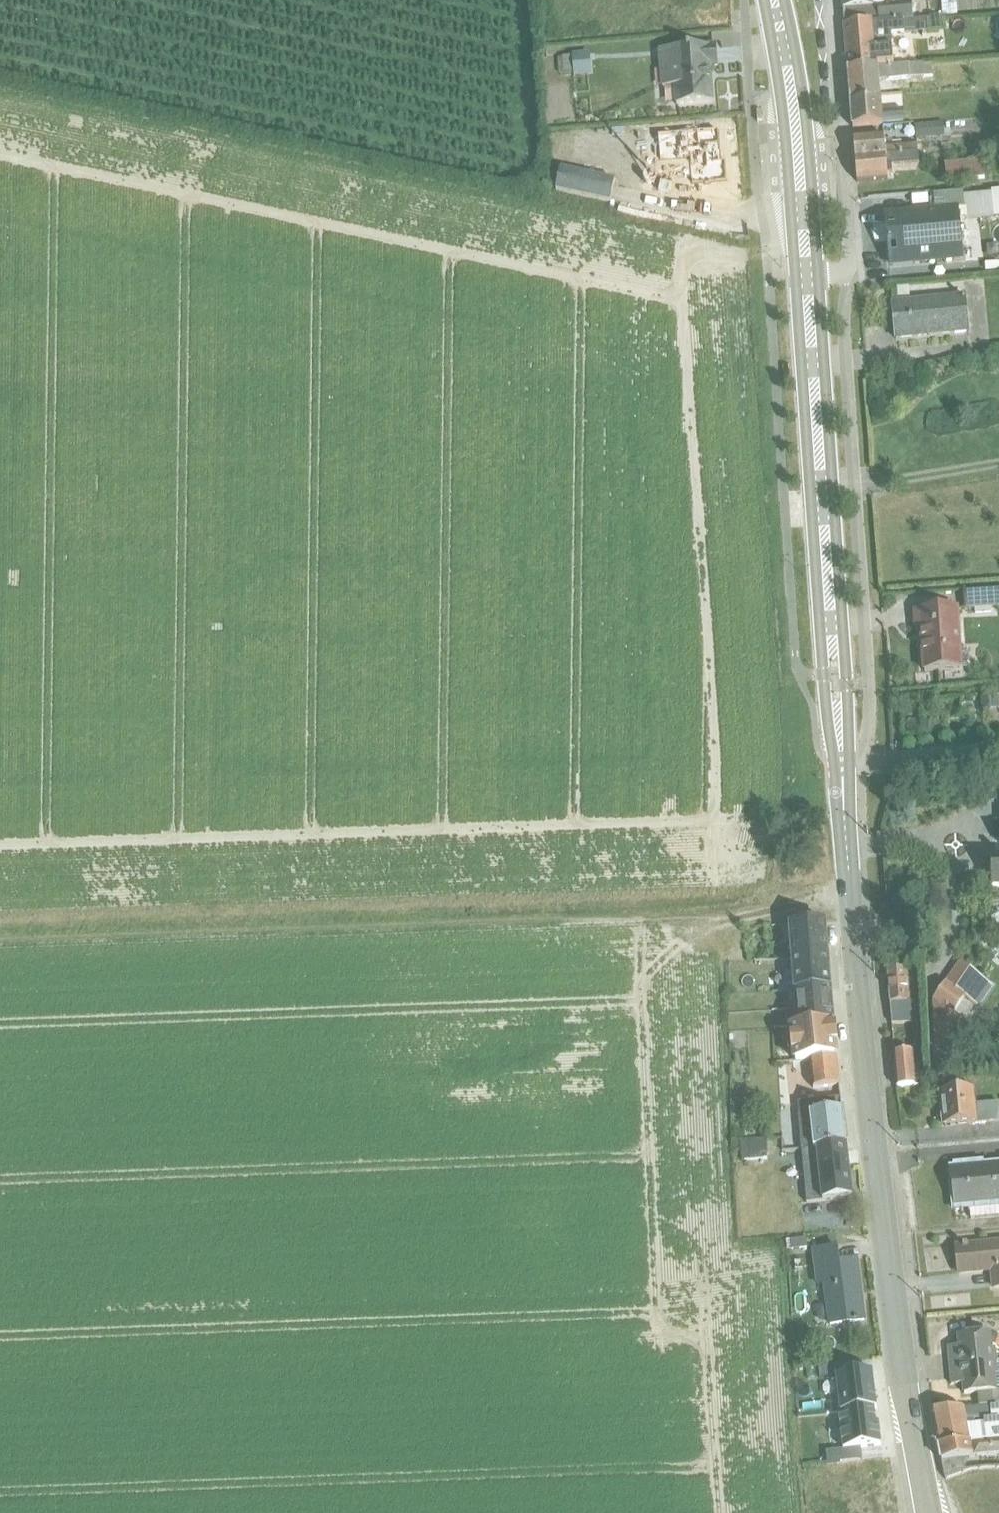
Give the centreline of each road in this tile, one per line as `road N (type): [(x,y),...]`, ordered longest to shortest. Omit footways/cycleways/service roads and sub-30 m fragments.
road 1 (secondary): [(775,0),(798,140),(869,1123),(924,1512)]

